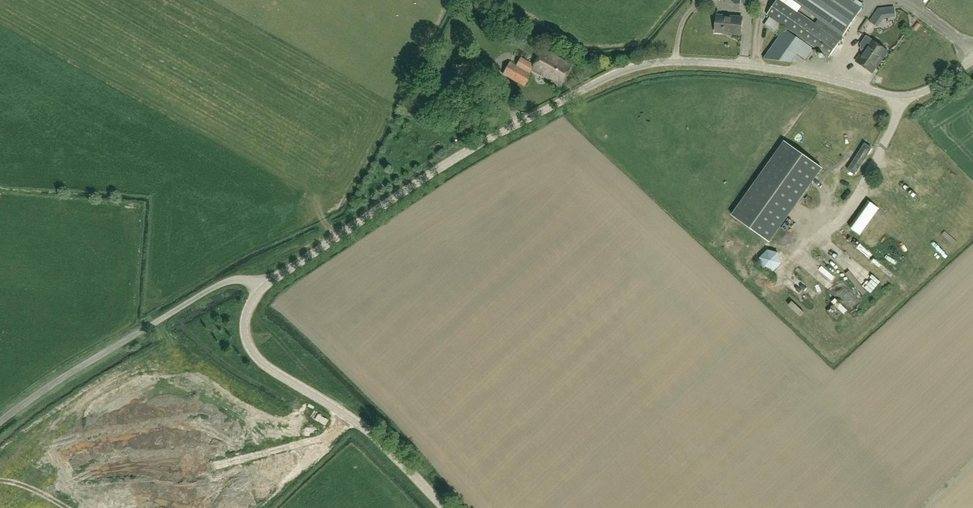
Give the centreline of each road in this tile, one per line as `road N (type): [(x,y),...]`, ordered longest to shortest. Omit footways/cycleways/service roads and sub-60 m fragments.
road 1 (unclassified): [(263,287),(462,154),(632,67),(739,64),(900,96),(930,88),(972,59)]
road 2 (unclassified): [(444,507),(356,422),(255,355),(246,316),(263,287)]
road 3 (unclassified): [(0,423),(220,284),(243,279),(263,287)]

